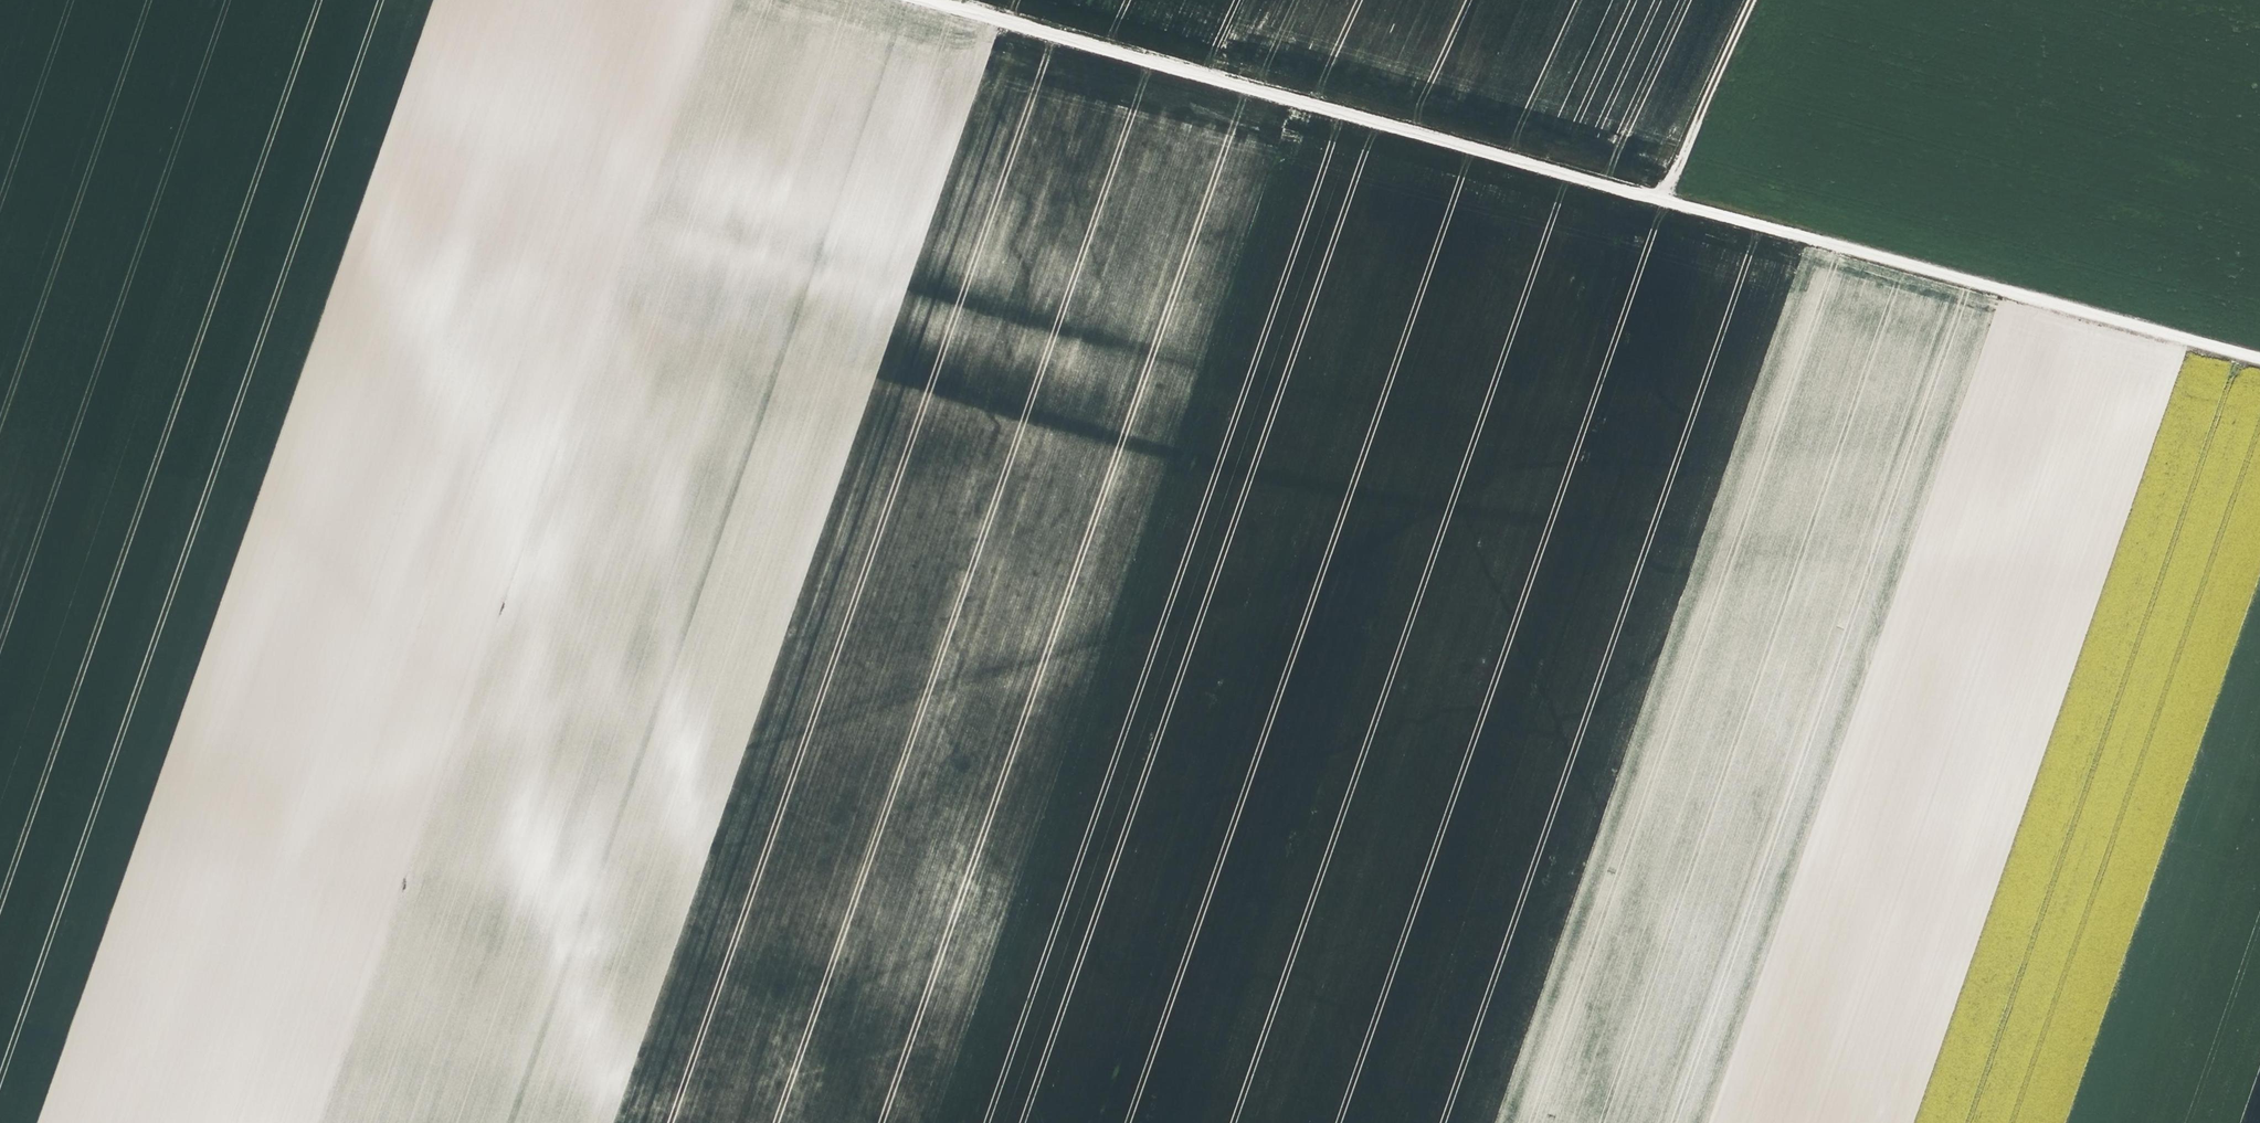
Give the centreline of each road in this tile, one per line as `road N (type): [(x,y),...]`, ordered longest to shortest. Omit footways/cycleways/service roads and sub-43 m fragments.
road 1 (track): [(2259,360),(930,0)]
road 2 (track): [(1752,0),(1662,198)]

